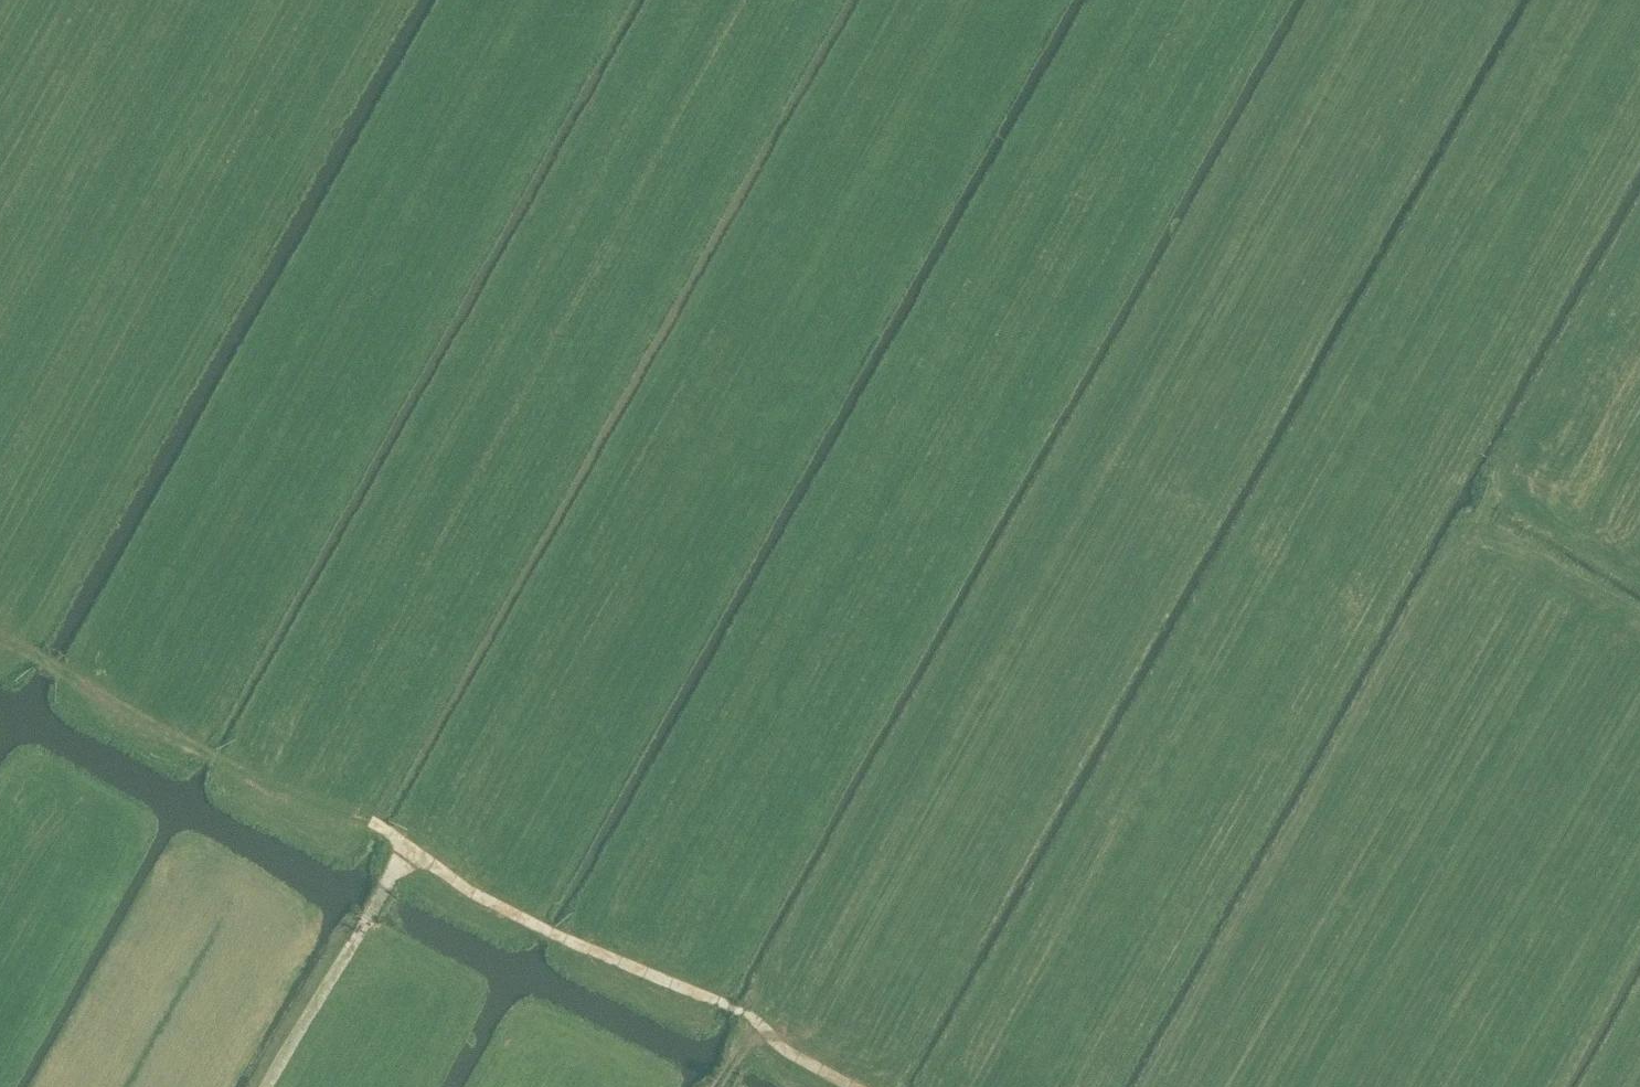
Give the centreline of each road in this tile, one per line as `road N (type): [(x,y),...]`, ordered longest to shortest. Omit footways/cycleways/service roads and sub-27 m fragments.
road 1 (track): [(853,1086),(718,1000),(500,907),(383,827),(201,754),(20,647)]
road 2 (track): [(270,1086),(407,849)]

